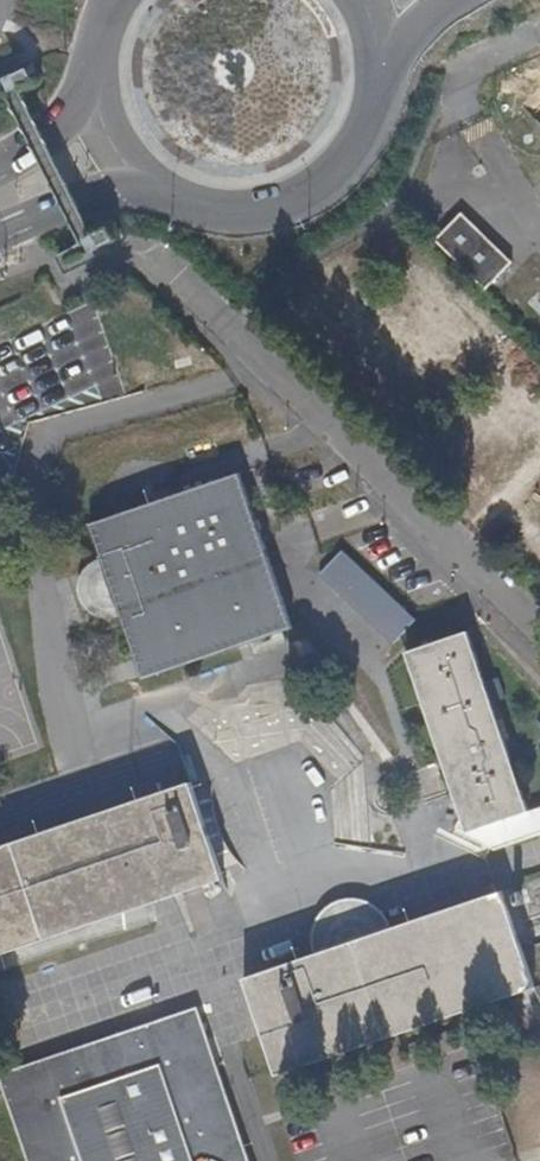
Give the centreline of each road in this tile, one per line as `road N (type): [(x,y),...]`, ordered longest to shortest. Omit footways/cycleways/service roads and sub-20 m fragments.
road 1 (residential): [(539,643),(146,265),(105,277)]
road 2 (primary): [(149,181),(234,208),(305,194),(342,166),(378,84)]
road 3 (primary): [(0,233),(149,181)]
road 4 (primary): [(94,80),(66,121),(0,166)]
road 5 (primary): [(94,80),(105,128),(149,181)]

